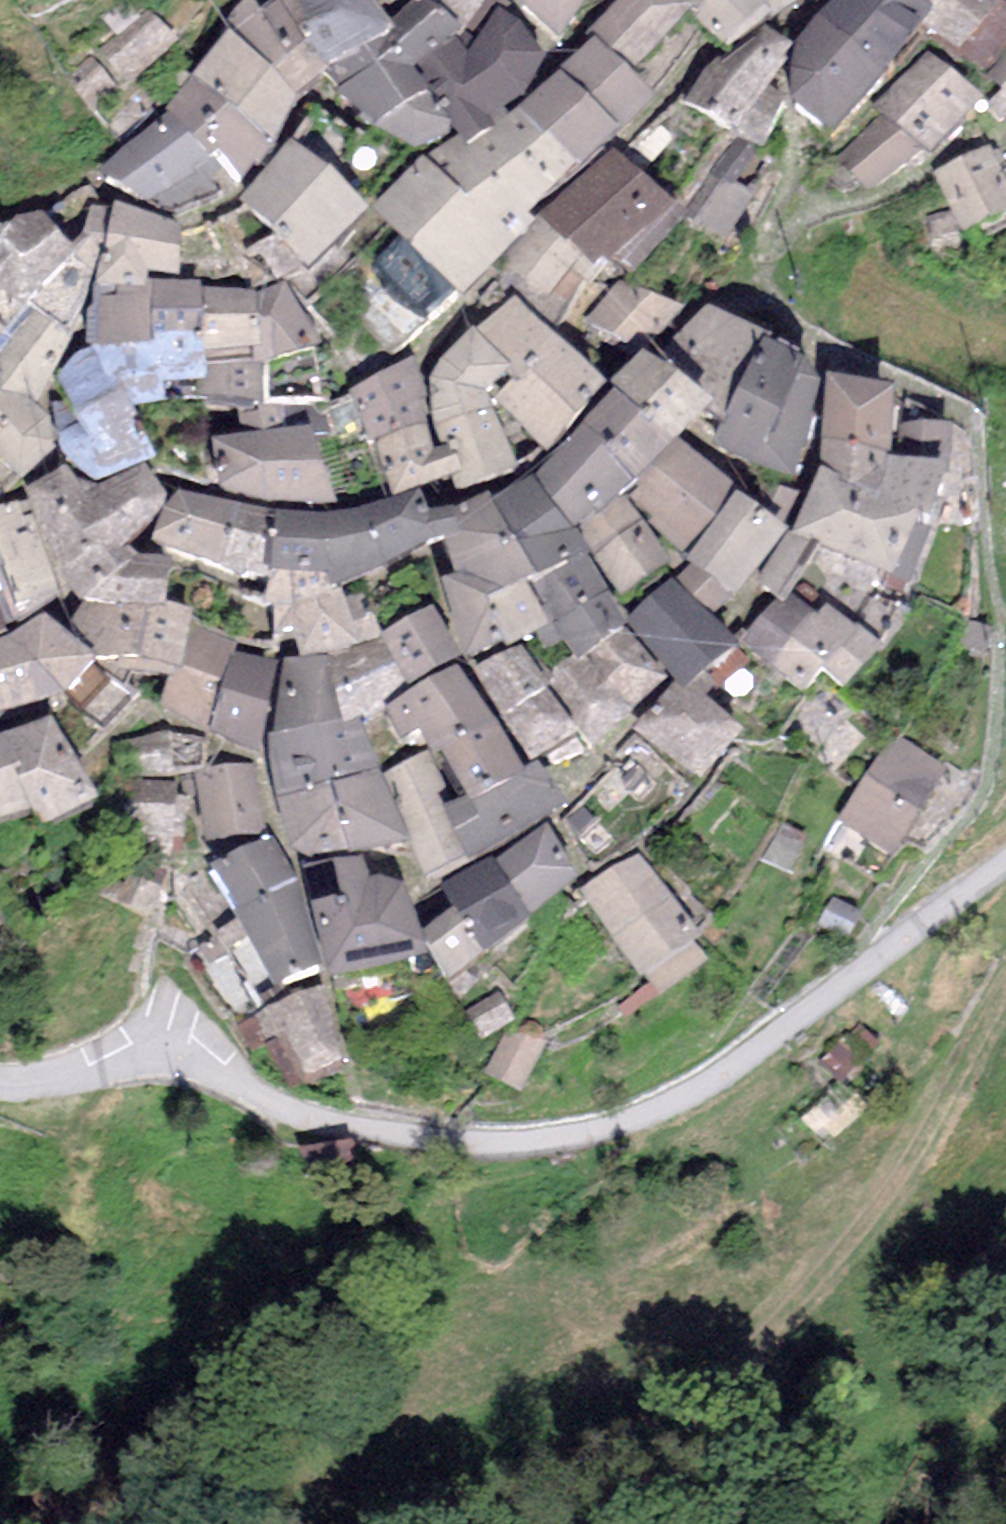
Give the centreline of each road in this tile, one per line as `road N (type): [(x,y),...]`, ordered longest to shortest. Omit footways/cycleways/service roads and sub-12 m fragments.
road 1 (unclassified): [(0,1079),(71,1078),(154,1050),(290,1112),(385,1134),(491,1143),(604,1133),(695,1096),(1005,863)]
road 2 (track): [(1005,984),(889,1190),(735,1372),(684,1417),(476,1523)]

